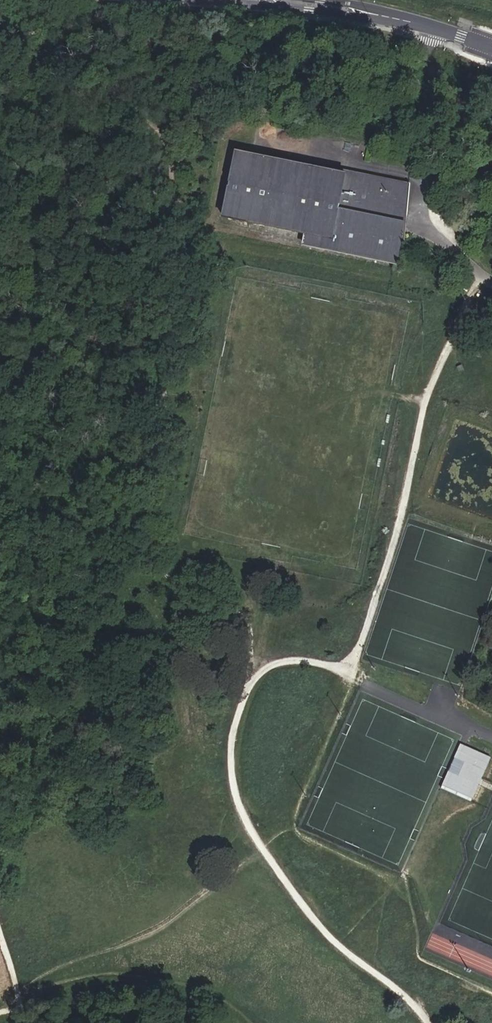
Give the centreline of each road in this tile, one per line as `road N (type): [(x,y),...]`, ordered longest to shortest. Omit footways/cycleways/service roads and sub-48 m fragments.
road 1 (tertiary): [(275,0),(423,26),(491,48)]

